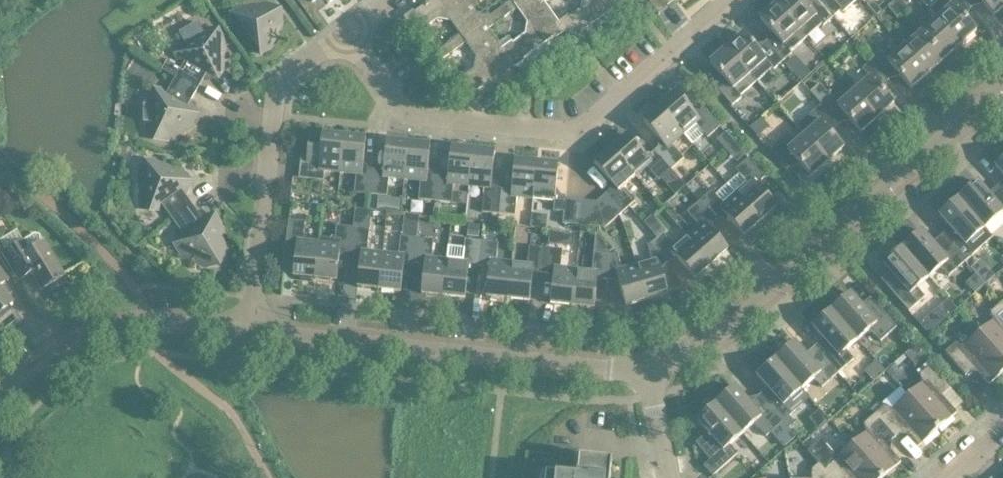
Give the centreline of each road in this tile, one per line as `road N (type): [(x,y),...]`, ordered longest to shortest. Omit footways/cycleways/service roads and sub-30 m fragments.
road 1 (residential): [(349,30),(397,100),(416,114),(570,133),(731,0)]
road 2 (residential): [(652,364),(737,323),(1002,86)]
road 3 (residential): [(652,364),(560,362),(256,328)]
road 4 (residential): [(256,328),(281,82),(349,30)]
road 5 (residential): [(256,328),(147,318),(93,328),(36,358),(0,392)]

